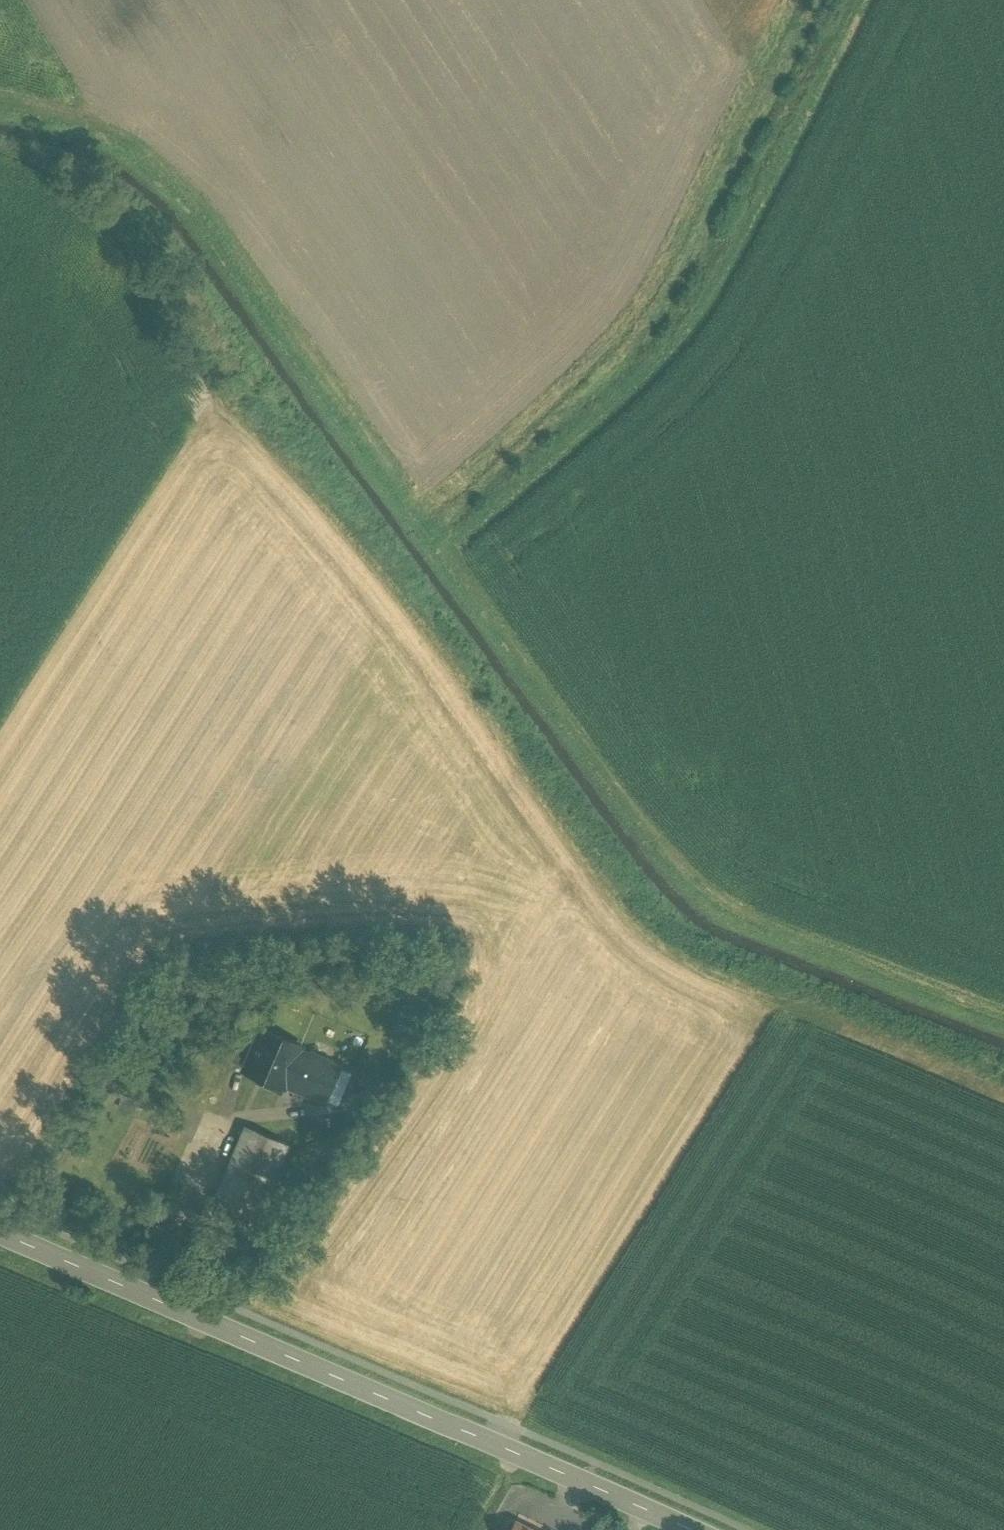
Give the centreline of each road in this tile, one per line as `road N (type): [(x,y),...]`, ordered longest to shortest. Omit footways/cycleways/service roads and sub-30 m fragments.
road 1 (secondary): [(0,1232),(691,1529)]

